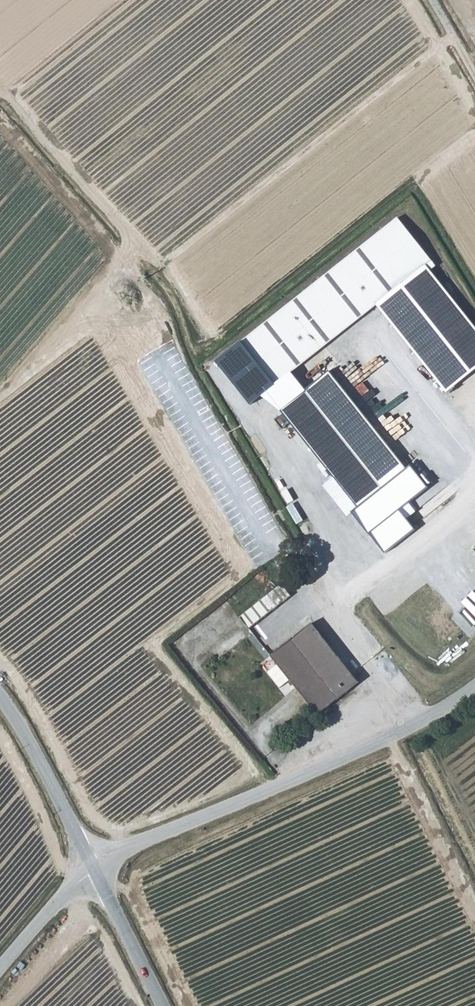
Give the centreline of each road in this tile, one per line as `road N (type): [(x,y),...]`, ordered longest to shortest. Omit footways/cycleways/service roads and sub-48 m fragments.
road 1 (unclassified): [(94,868),(406,719),(430,722),(474,686)]
road 2 (tertiary): [(94,868),(0,699)]
road 3 (tertiary): [(163,1005),(94,868)]
road 4 (unclassified): [(0,968),(94,868)]

